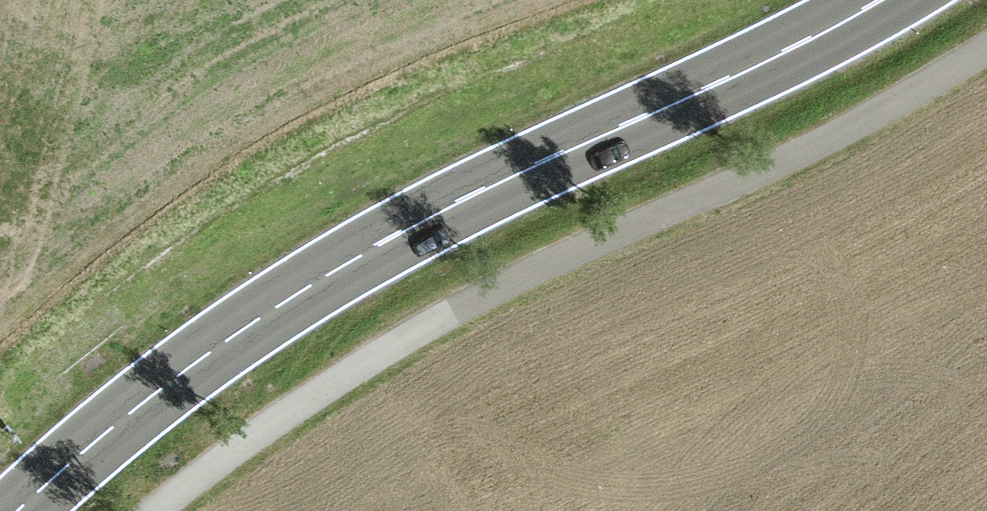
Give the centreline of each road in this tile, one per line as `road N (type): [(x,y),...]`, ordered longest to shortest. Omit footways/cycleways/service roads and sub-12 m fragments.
road 1 (secondary): [(17,510),(138,403),(322,274),(879,0)]
road 2 (unclassified): [(151,510),(212,458),(497,275),(877,105),(986,38)]

